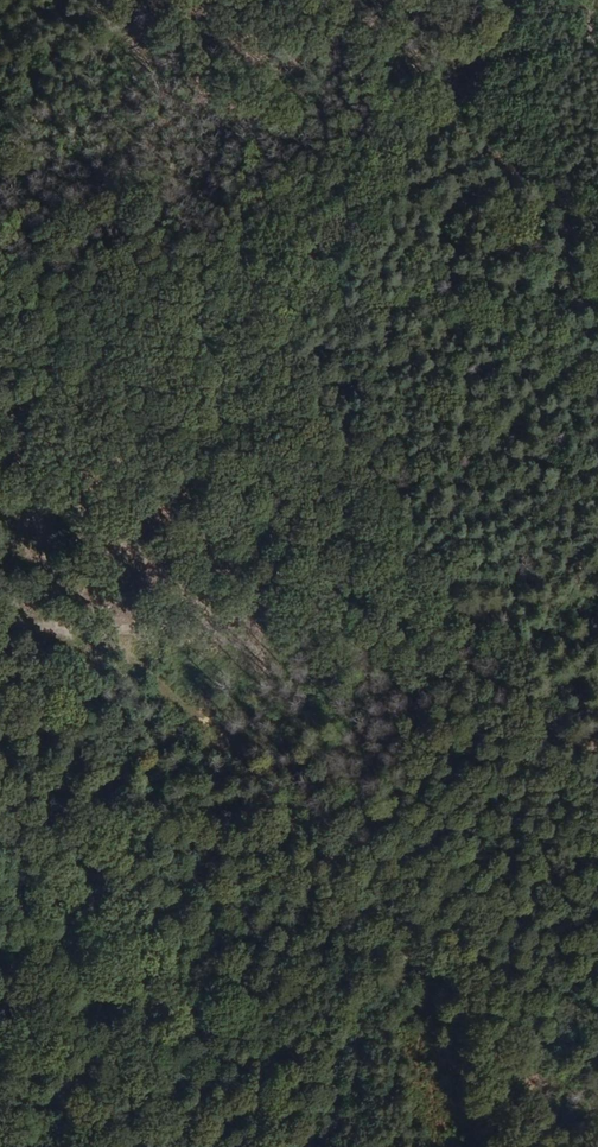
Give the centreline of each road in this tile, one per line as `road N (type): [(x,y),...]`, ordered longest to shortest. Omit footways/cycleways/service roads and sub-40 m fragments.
road 1 (track): [(170,1146),(60,629),(597,579)]
road 2 (track): [(506,0),(0,716)]
road 3 (track): [(0,620),(60,629),(0,387)]

